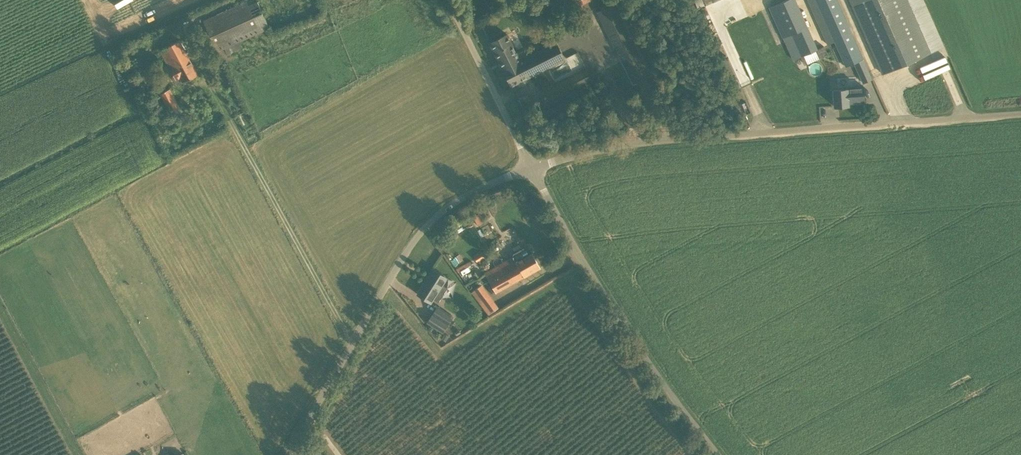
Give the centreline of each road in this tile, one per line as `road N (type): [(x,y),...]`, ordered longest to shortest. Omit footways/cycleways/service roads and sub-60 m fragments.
road 1 (unclassified): [(529,165),(644,144),(1020,114)]
road 2 (unclassified): [(291,454),(351,343),(433,221),(483,181),(529,165)]
road 3 (unclassified): [(734,454),(613,313),(529,165)]
road 4 (unclassified): [(529,165),(446,0)]

